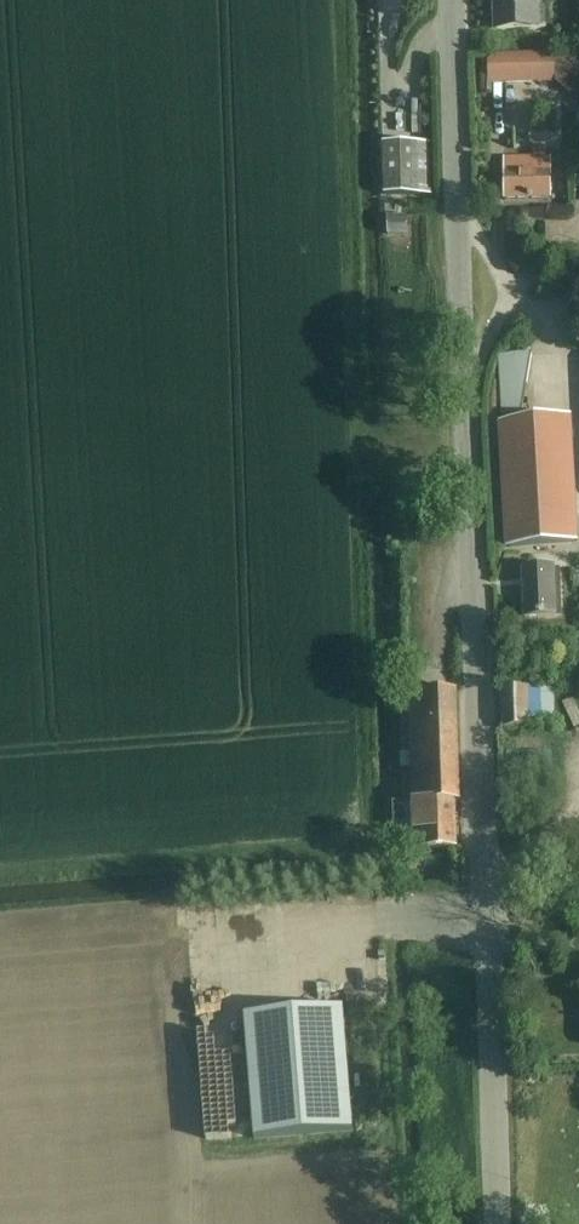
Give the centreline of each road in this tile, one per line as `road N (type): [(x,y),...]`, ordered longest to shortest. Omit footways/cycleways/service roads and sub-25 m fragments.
road 1 (tertiary): [(499,1223),(453,0)]

